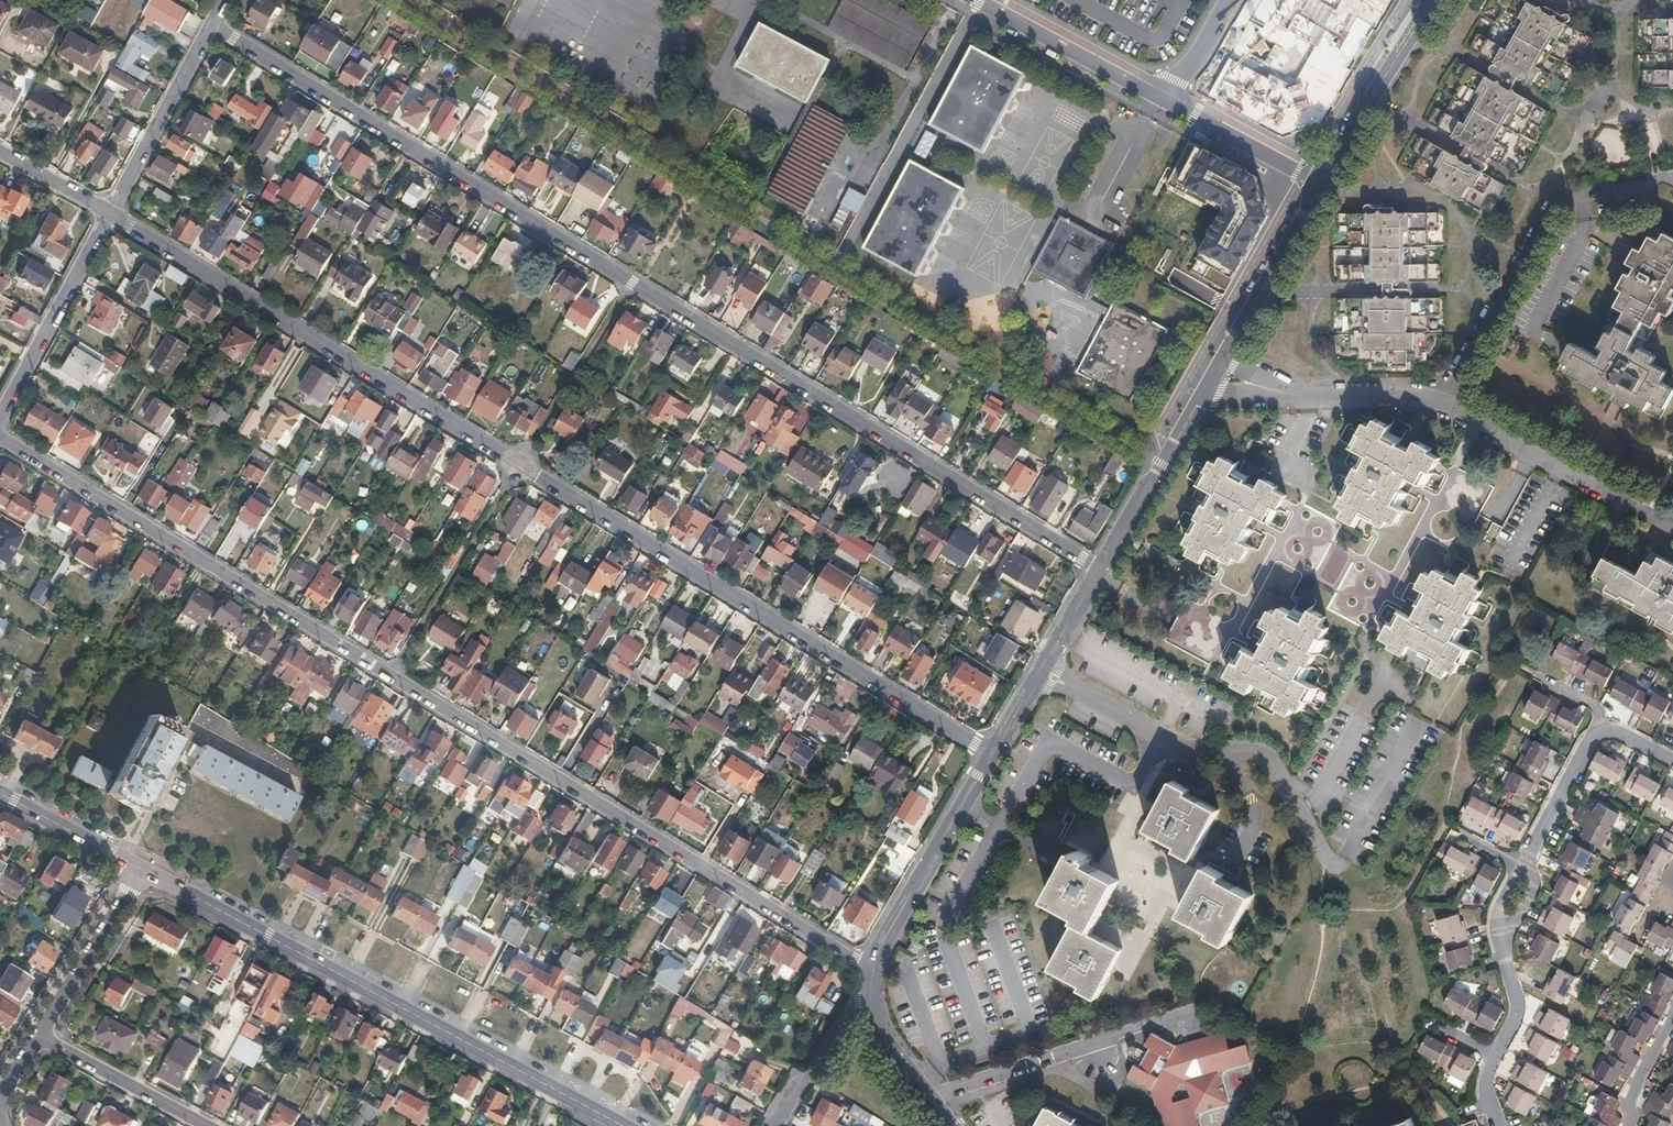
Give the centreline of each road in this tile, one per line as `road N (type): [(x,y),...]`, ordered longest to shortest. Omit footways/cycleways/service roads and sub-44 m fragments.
road 1 (residential): [(213,23),(1100,567)]
road 2 (residential): [(991,751),(110,213)]
road 3 (residential): [(0,436),(871,967)]
road 4 (primary): [(141,868),(625,1125)]
road 5 (residential): [(1042,668),(1184,750),(1265,760),(1324,861)]
road 6 (residential): [(1672,176),(1552,204),(1435,404)]
road 7 (residential): [(991,751),(871,967)]
road 8 (residential): [(1326,179),(1207,381)]
road 9 (residential): [(110,213),(0,415)]
road 10 (residential): [(1207,381),(1435,404)]
road 11 (residential): [(1435,404),(1639,508)]
road 12 (residential): [(213,23),(110,213)]
road 13 (residential): [(1207,381),(1100,567)]
road 14 (residential): [(1430,0),(1326,179)]
road 15 (residential): [(979,0),(1160,96)]
road 16 (residential): [(141,868),(41,1034)]
road 17 (residential): [(41,1034),(209,1125)]
road 18 (residential): [(1160,96),(1326,179)]
road 19 (residential): [(871,996),(852,1004),(777,1125)]
road 20 (primary): [(0,793),(141,868)]
road 21 (residential): [(1602,730),(1587,741),(1524,865)]
road 22 (residential): [(951,1125),(882,1037),(871,996)]
road 23 (residential): [(1499,935),(1518,1005),(1496,1055)]
road 24 (residential): [(0,152),(110,213)]
road 25 (residential): [(1672,1016),(1639,1078),(1628,1125)]

